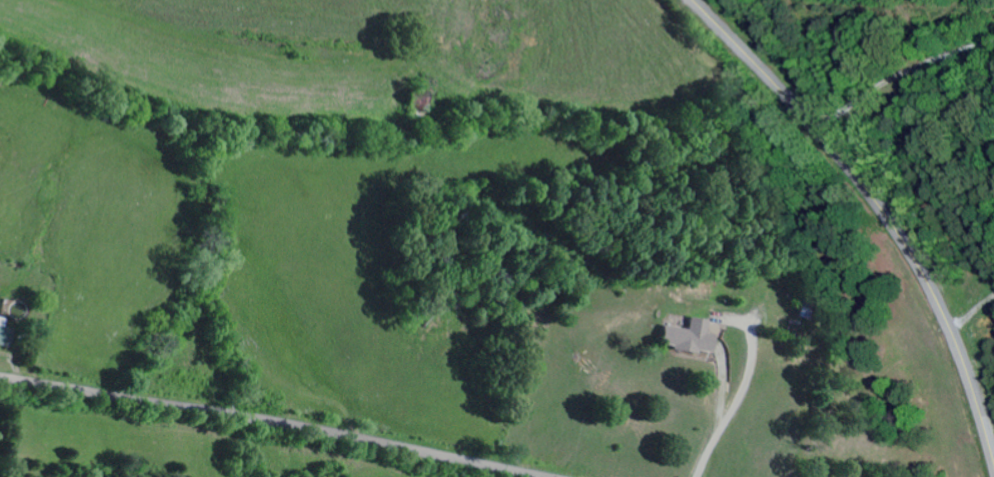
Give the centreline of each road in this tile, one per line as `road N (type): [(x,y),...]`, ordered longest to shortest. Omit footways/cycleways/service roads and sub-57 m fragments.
road 1 (residential): [(548,476),(217,408),(0,377)]
road 2 (secondary): [(993,455),(932,289),(887,218),(688,0)]
road 3 (residential): [(818,135),(886,83),(993,40)]

